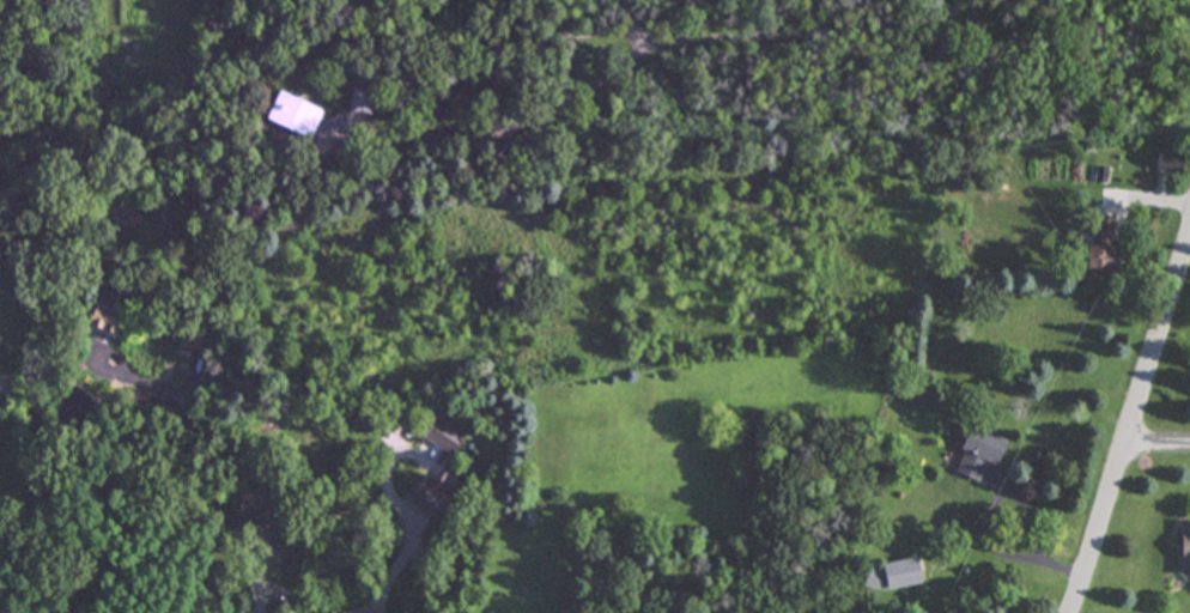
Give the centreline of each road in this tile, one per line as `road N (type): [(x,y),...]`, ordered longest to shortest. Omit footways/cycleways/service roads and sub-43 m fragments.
road 1 (residential): [(1072,612),(1189,236)]

